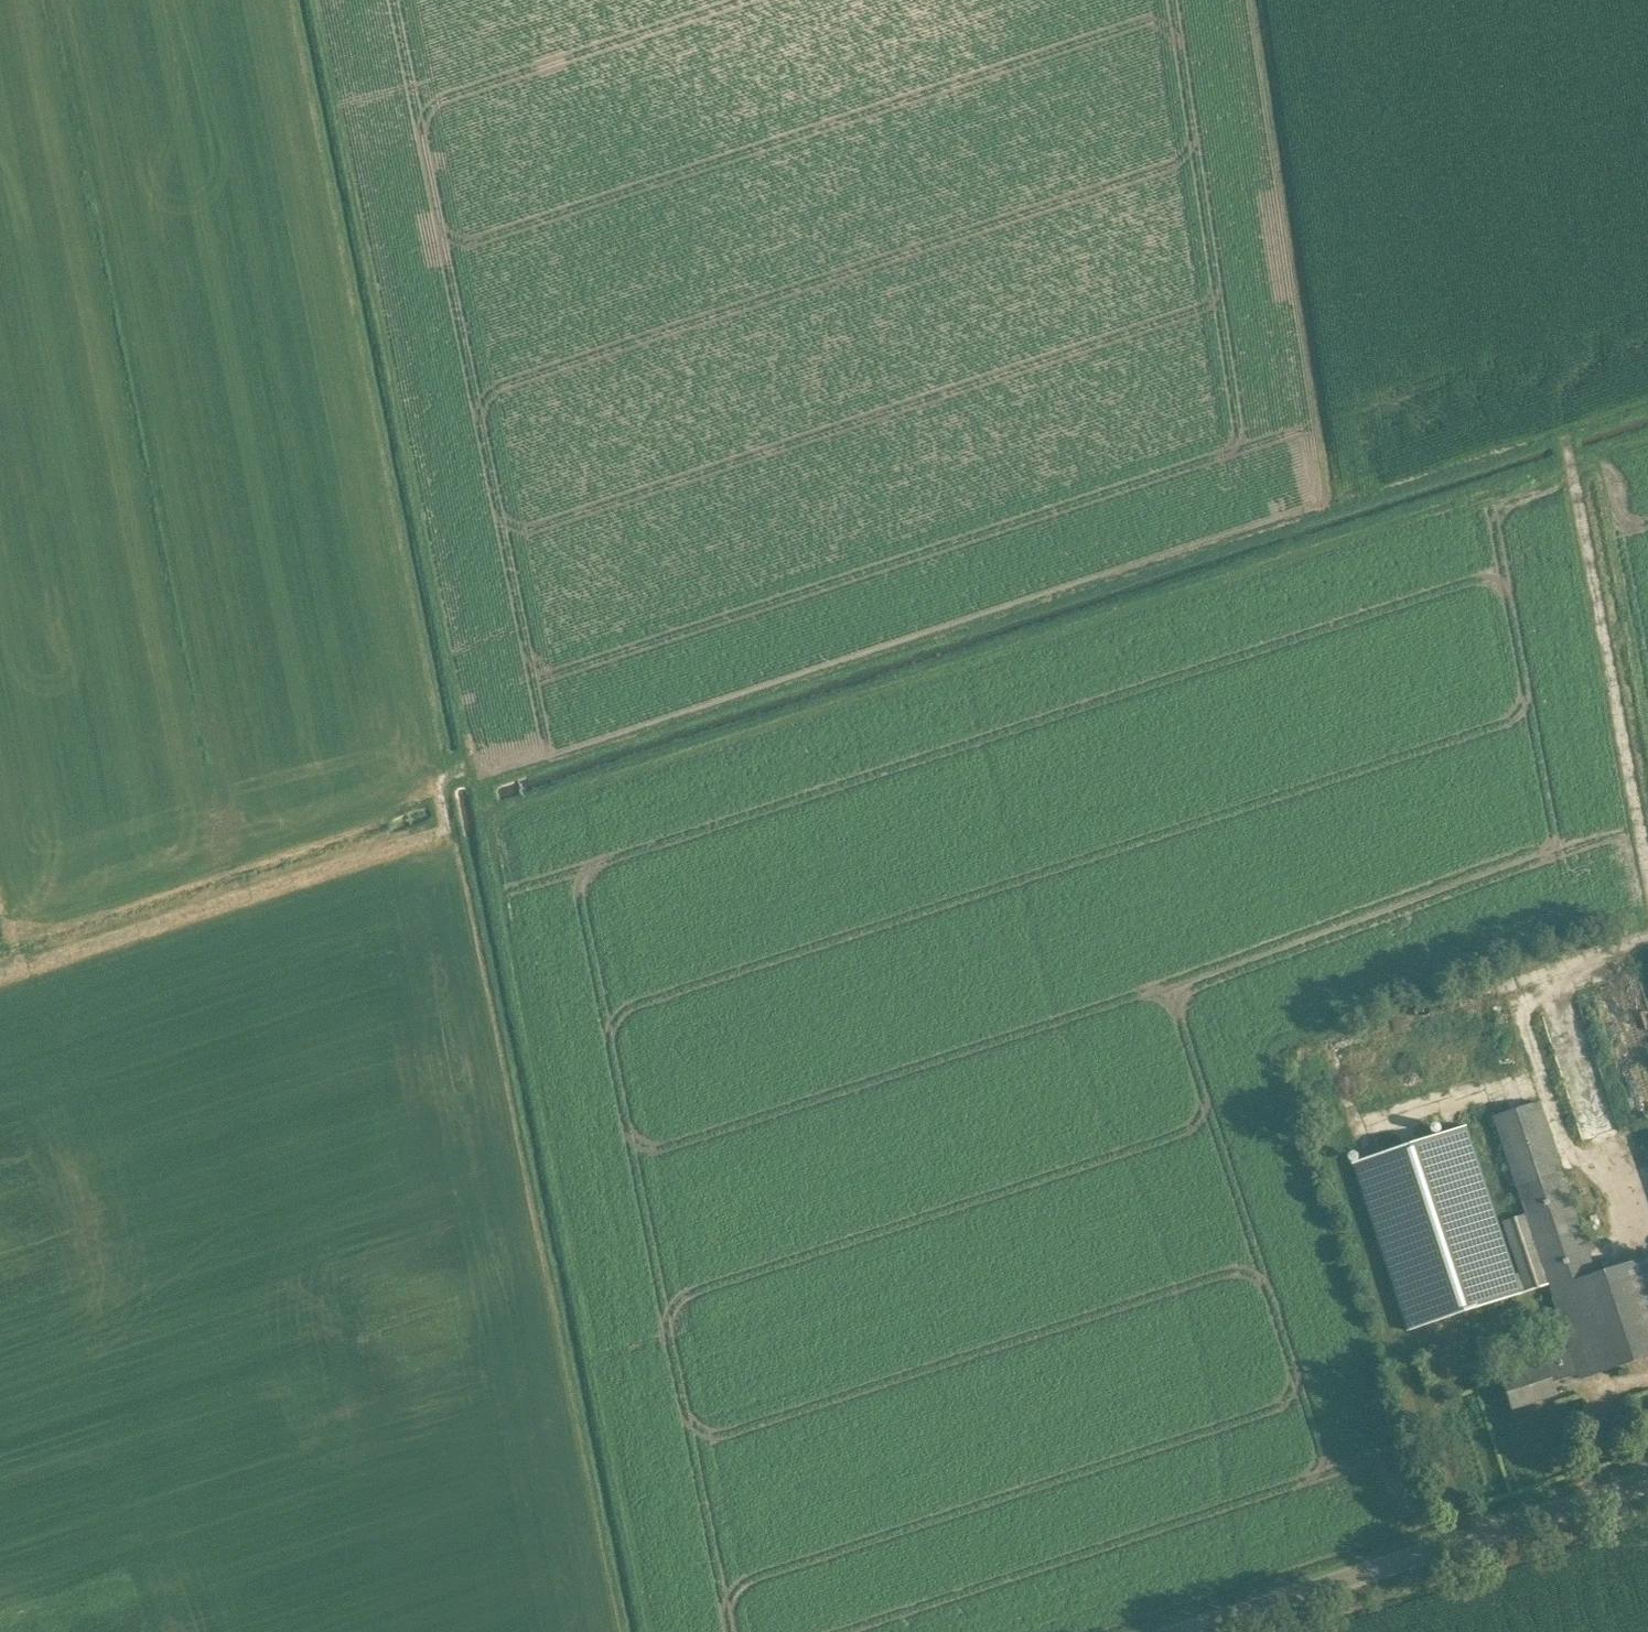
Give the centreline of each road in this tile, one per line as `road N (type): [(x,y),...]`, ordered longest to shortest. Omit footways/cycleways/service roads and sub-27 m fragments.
road 1 (track): [(477,773),(452,781),(446,834),(0,980)]
road 2 (track): [(1647,878),(1571,415)]
road 3 (unclassified): [(1201,1631),(1647,1486)]
road 4 (track): [(1524,991),(1647,941)]

